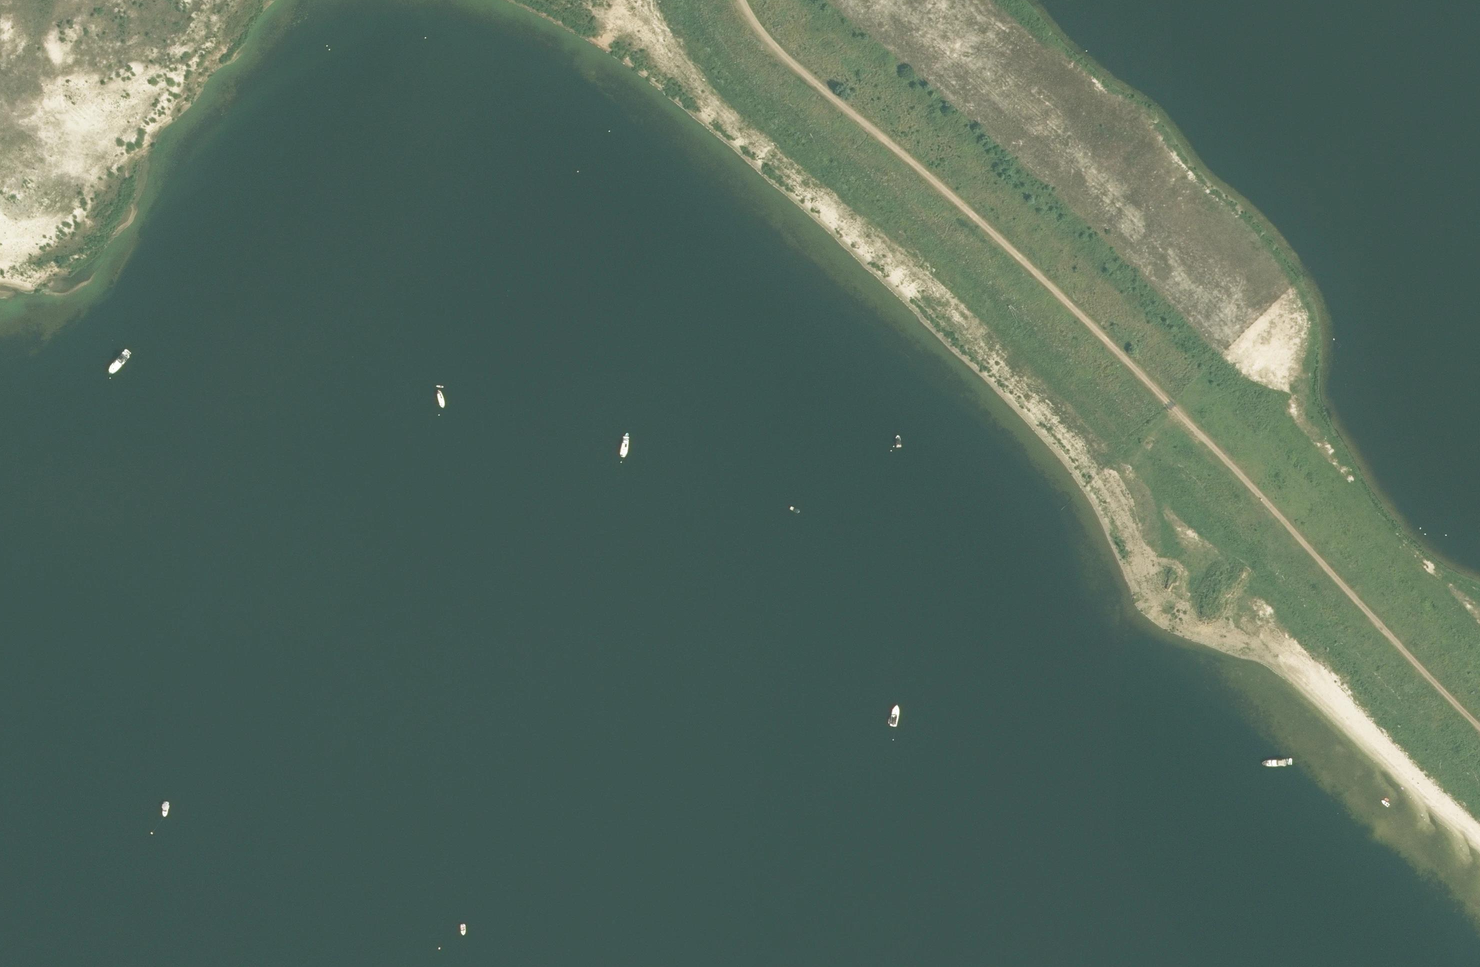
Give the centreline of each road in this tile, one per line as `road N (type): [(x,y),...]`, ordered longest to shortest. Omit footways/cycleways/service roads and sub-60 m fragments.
road 1 (track): [(740,0),(794,69),(957,202),(1170,404),(1479,730)]

